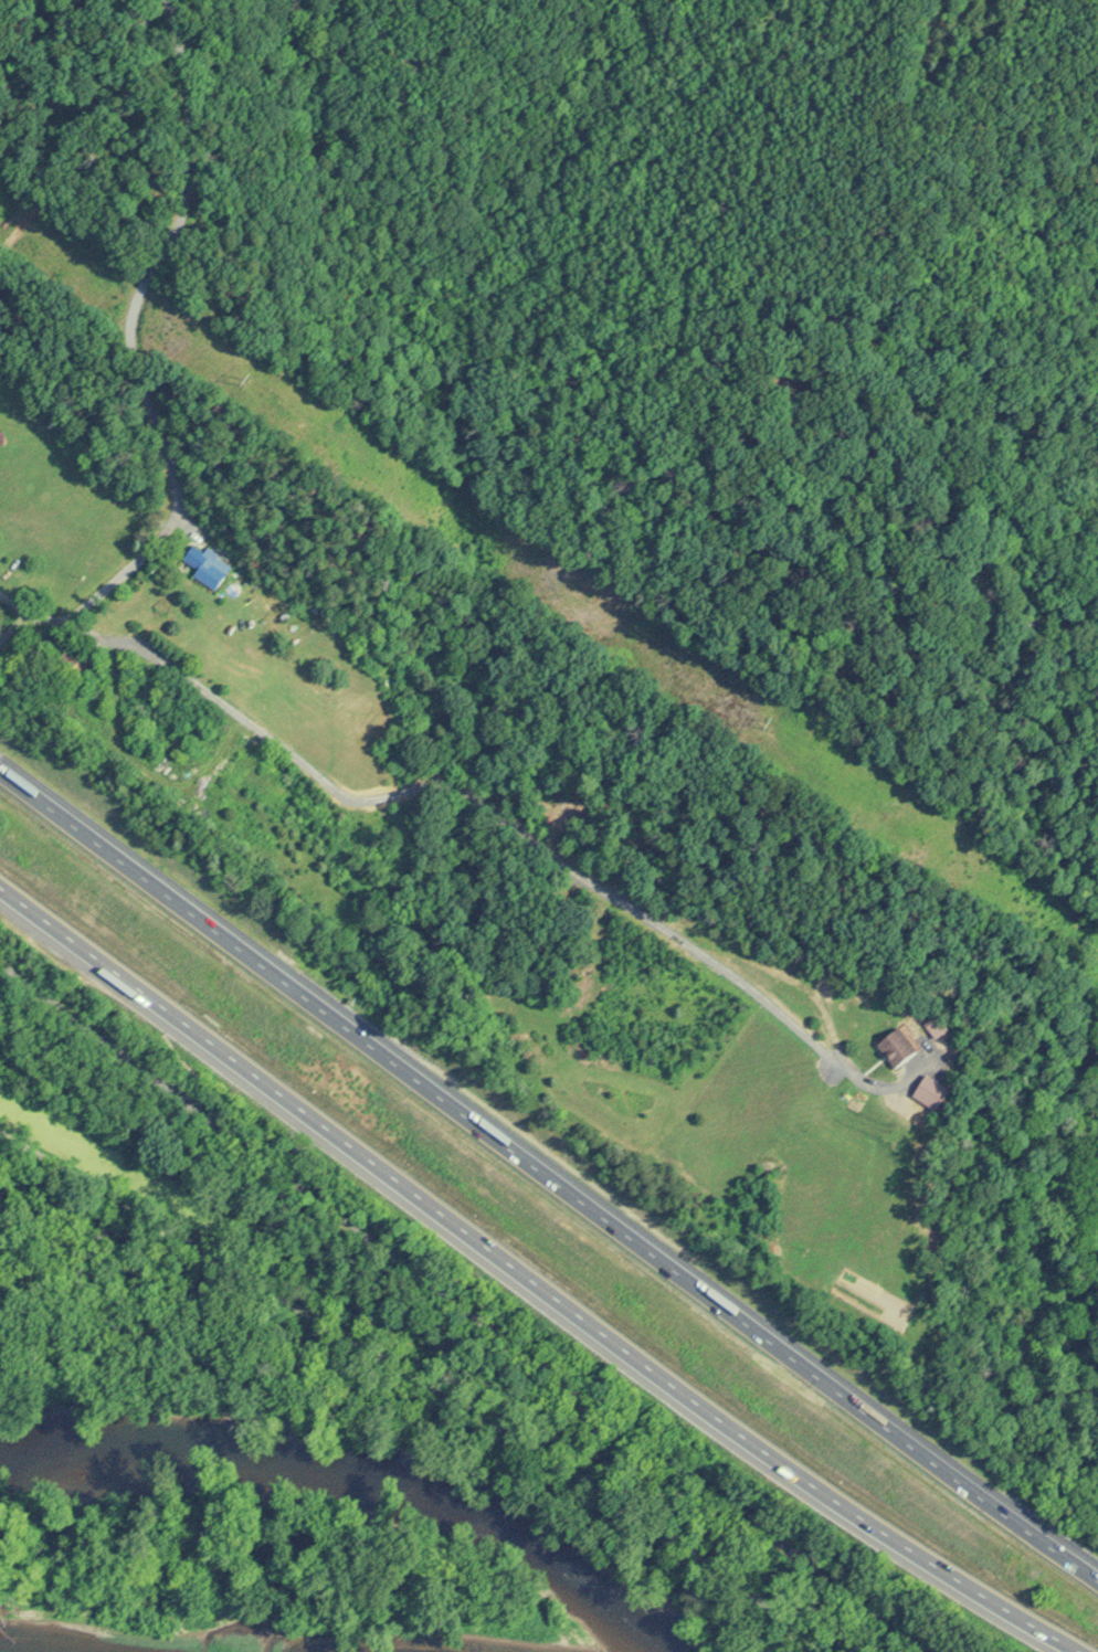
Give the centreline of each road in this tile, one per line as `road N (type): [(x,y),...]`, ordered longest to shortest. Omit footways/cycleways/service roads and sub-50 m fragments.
road 1 (motorway): [(1097,1582),(0,771)]
road 2 (motorway): [(0,886),(845,1507),(1080,1651)]
road 3 (residential): [(0,596),(47,620),(80,616),(168,531),(176,509),(170,460),(130,332),(144,282),(170,246),(184,208),(191,157),(167,0)]

